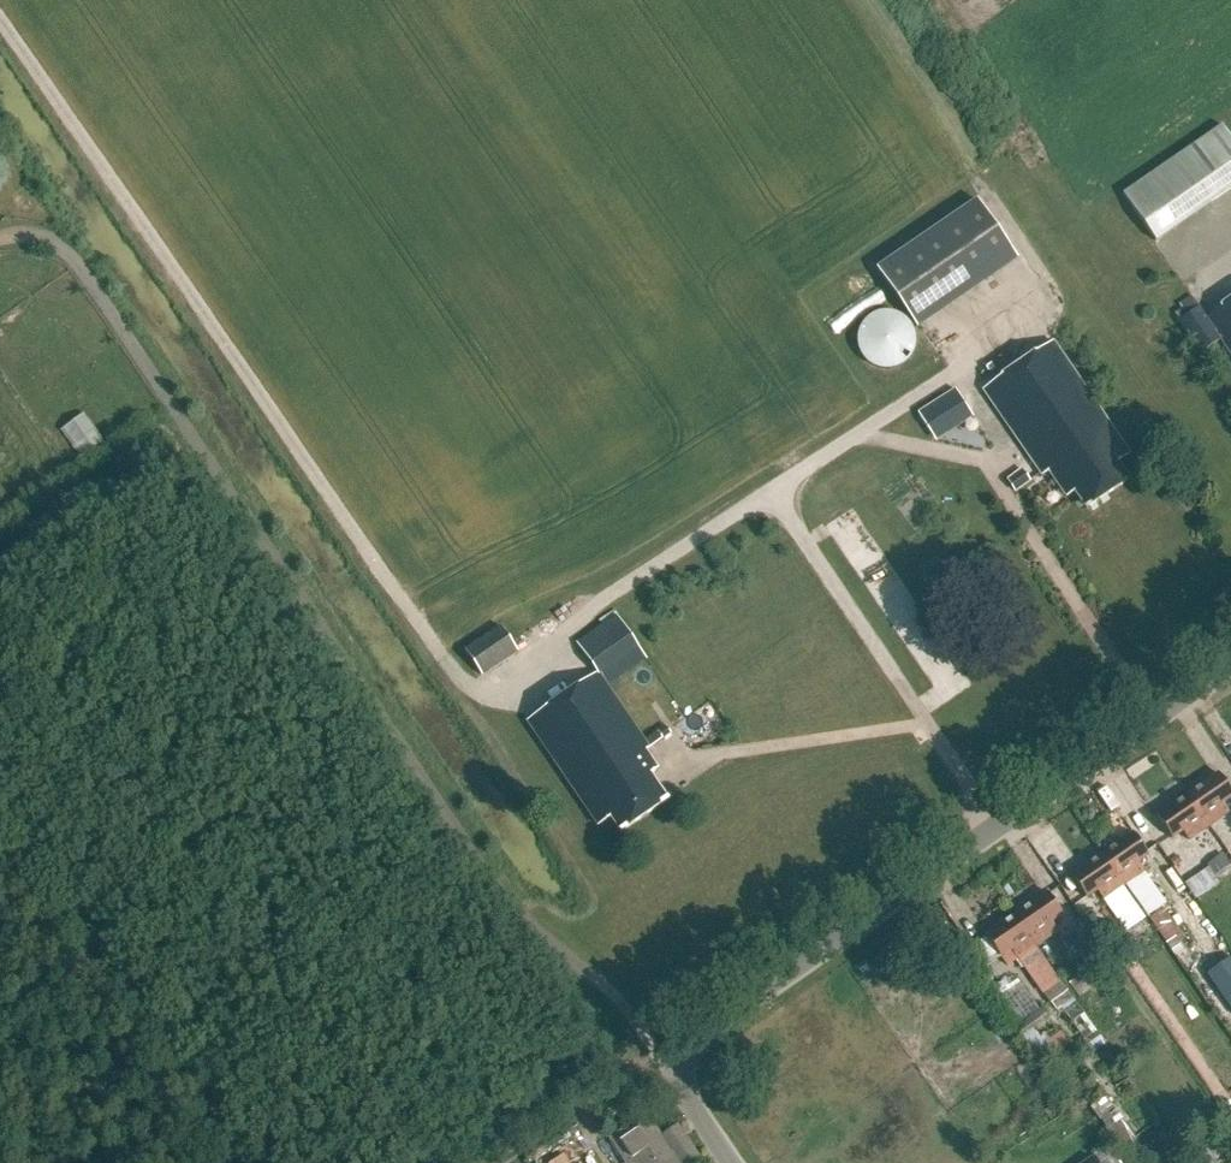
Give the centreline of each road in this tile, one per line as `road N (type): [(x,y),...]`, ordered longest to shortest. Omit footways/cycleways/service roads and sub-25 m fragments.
road 1 (residential): [(669,1068),(620,999),(493,878),(77,262),(56,241),(29,232),(0,241)]
road 2 (track): [(0,23),(451,674),(487,696),(517,699),(544,676),(565,631),(630,582)]
road 3 (unclassified): [(669,1068),(713,1024),(1230,667)]
road 4 (track): [(502,1162),(620,1081),(669,1068)]

